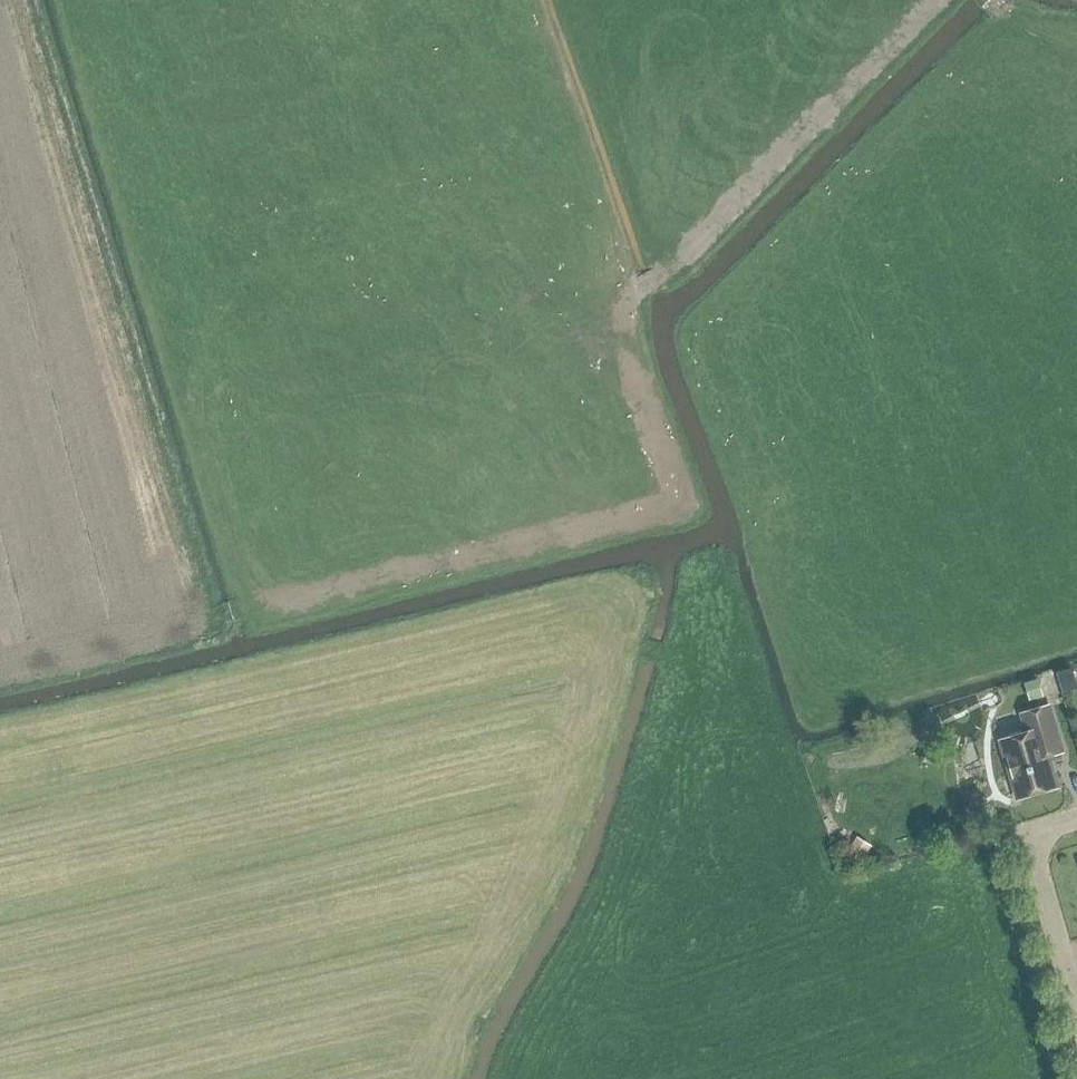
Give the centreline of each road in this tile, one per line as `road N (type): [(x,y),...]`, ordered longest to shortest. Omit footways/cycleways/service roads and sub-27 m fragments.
road 1 (residential): [(1076,819),(1046,830),(1035,848),(1076,1006)]

